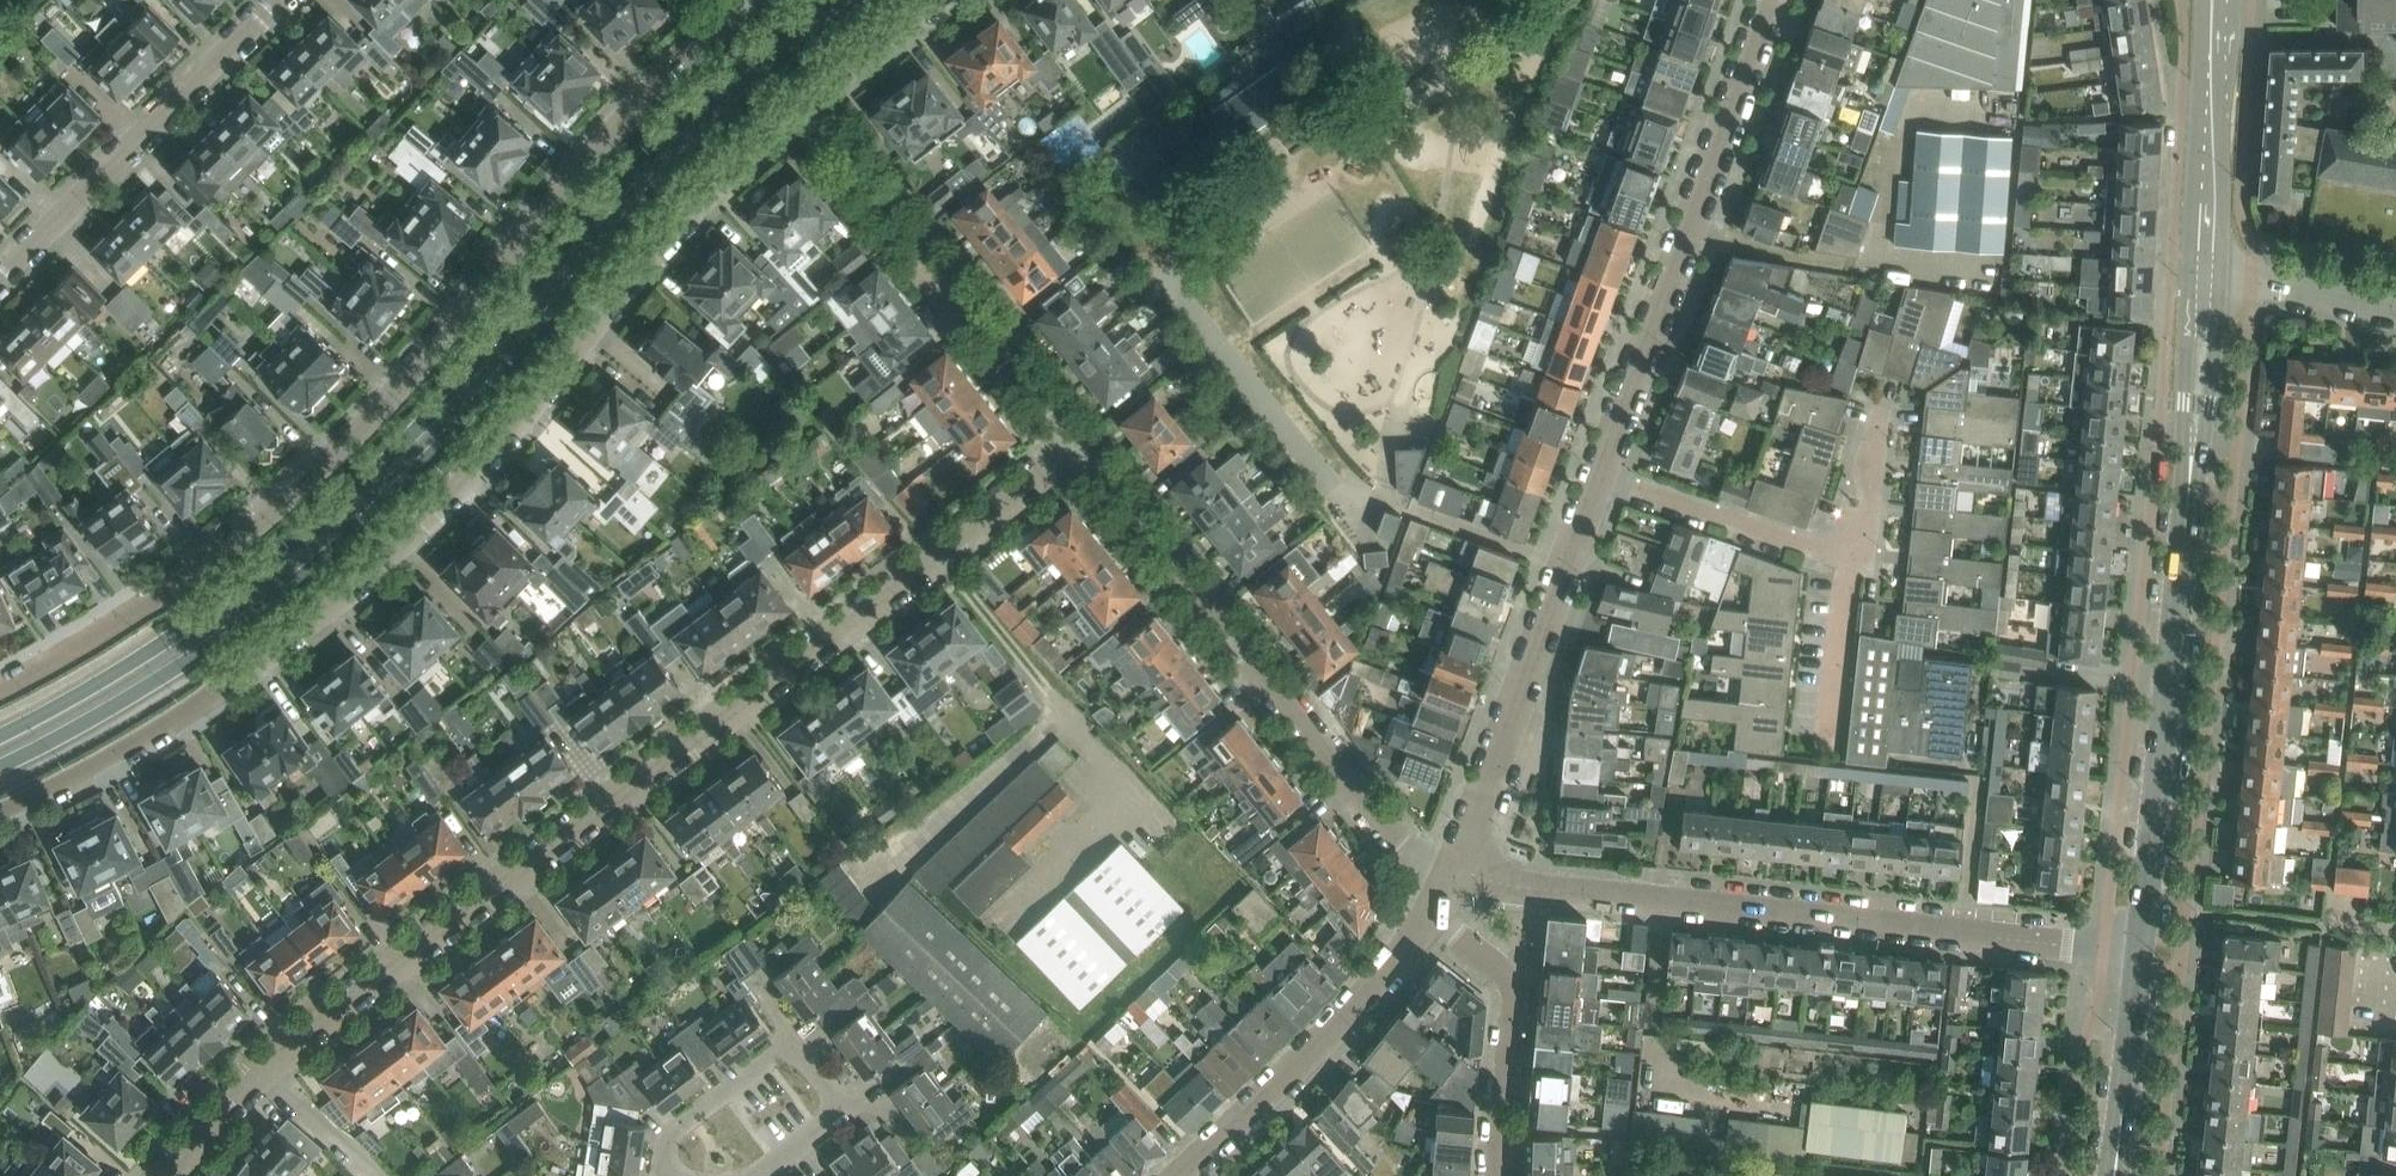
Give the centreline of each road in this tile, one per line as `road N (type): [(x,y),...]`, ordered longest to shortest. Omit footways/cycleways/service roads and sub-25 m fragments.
road 1 (primary): [(0,768),(169,674),(332,553),(454,428),(646,197),(788,61),(866,0)]
road 2 (primary): [(823,0),(626,181),(435,410),(312,532),(155,648),(0,736)]
road 3 (residential): [(0,811),(196,710),(354,585),(486,459),(680,222),(820,89)]
road 4 (residential): [(259,1073),(319,1017),(1097,446)]
road 5 (residential): [(745,8),(593,149),(348,445),(207,567),(0,689)]
road 6 (residential): [(2135,950),(1454,878)]
road 7 (secondary): [(2135,950),(2206,276)]
road 8 (residential): [(1454,878),(1418,858),(1097,446)]
road 9 (residential): [(1599,474),(1773,0)]
road 10 (residential): [(1097,446),(820,89)]
road 11 (residential): [(1454,878),(1599,474)]
road 12 (residential): [(0,267),(286,0)]
road 13 (residential): [(1176,1175),(1320,1048),(1436,920)]
road 14 (residential): [(1436,920),(1502,979),(1512,1001),(1496,1175)]
road 15 (residential): [(1848,555),(1599,474)]
road 16 (secondary): [(2206,276),(2210,41)]
road 17 (secondary): [(2110,1175),(2135,950)]
road 18 (residential): [(1848,555),(1826,754)]
road 19 (residential): [(2395,307),(2206,276)]
road 20 (residential): [(785,1048),(799,1051),(836,1101),(834,1114),(754,1175)]
road 21 (residential): [(664,1175),(671,1133),(785,1048)]
road 22 (residential): [(373,1175),(259,1073)]
road 23 (residential): [(1882,410),(1848,555)]
road 24 (residential): [(820,89),(933,0)]
road 25 (residential): [(160,1175),(259,1073)]

